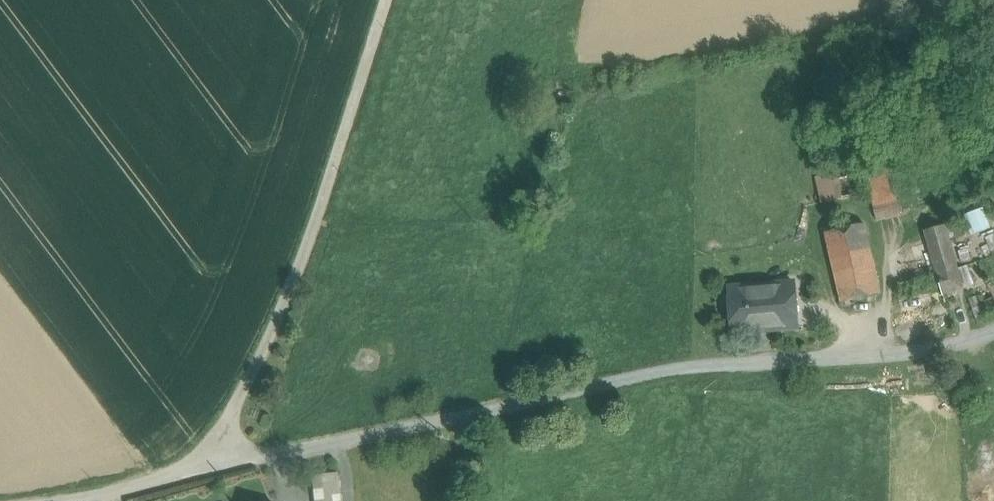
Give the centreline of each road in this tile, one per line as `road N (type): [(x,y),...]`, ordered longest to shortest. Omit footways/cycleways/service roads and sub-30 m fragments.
road 1 (track): [(993,328),(890,353),(687,363),(456,420),(257,457),(209,449)]
road 2 (unclassified): [(68,500),(159,480),(209,449),(299,278),(387,0)]

